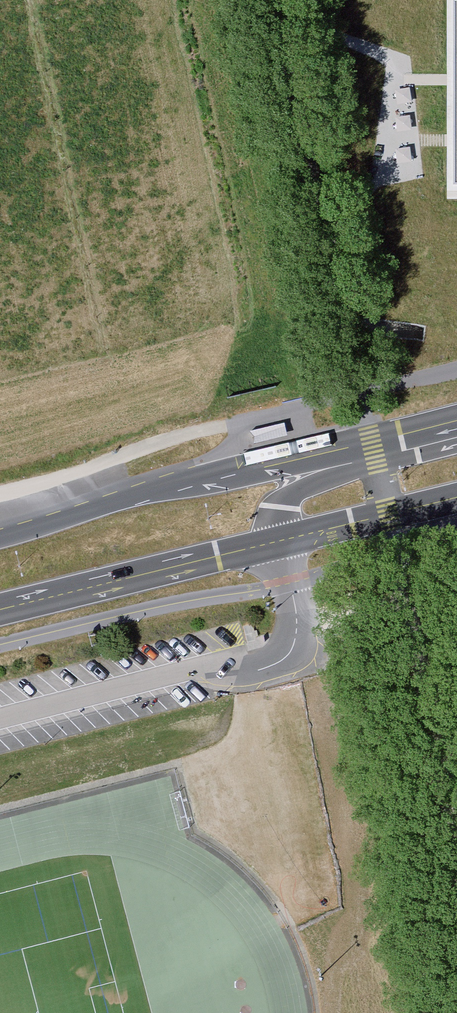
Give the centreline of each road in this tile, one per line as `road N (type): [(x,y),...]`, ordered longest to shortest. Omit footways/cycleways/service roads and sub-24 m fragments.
road 1 (primary): [(0,609),(456,496)]
road 2 (primary): [(456,427),(158,489),(0,536)]
road 3 (unclassified): [(242,420),(0,493)]

